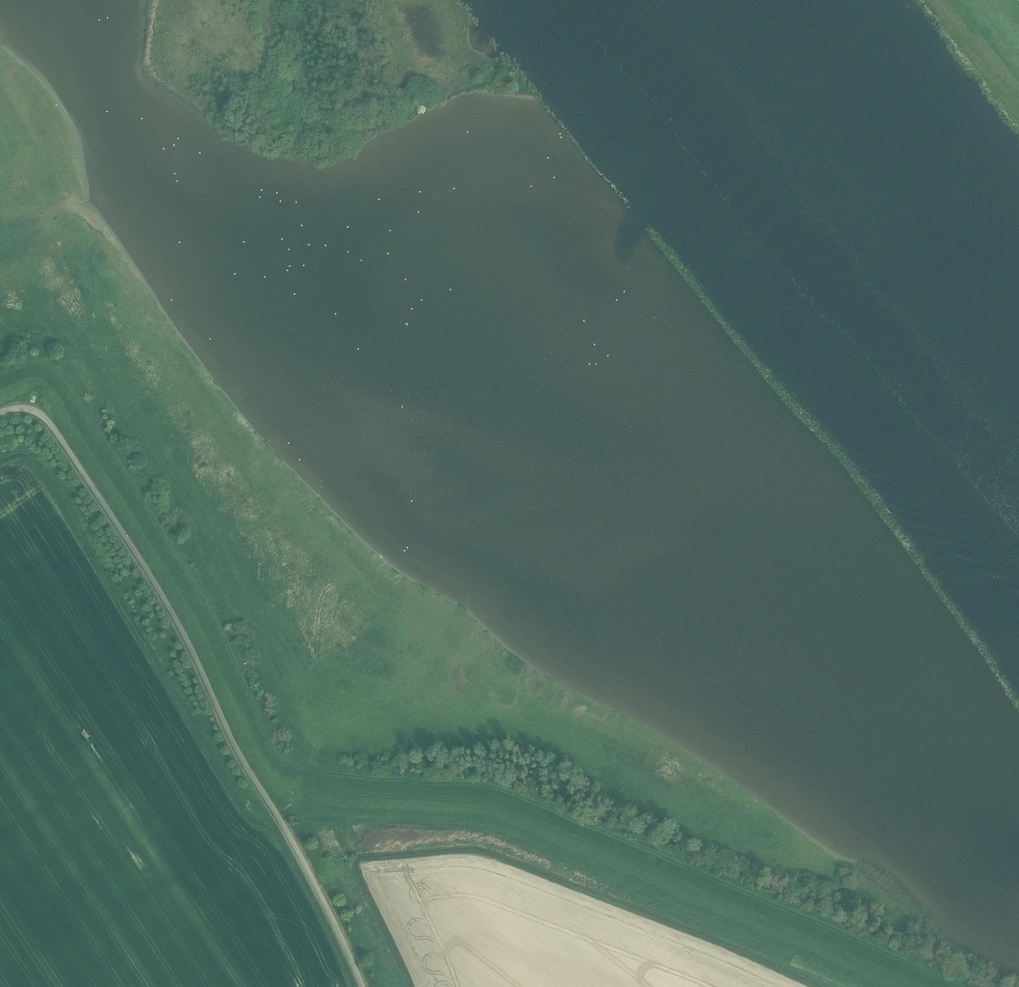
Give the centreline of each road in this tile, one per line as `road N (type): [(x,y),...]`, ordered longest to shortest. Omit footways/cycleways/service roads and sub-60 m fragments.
road 1 (unclassified): [(0,414),(29,407),(47,417),(174,616),(363,986)]

